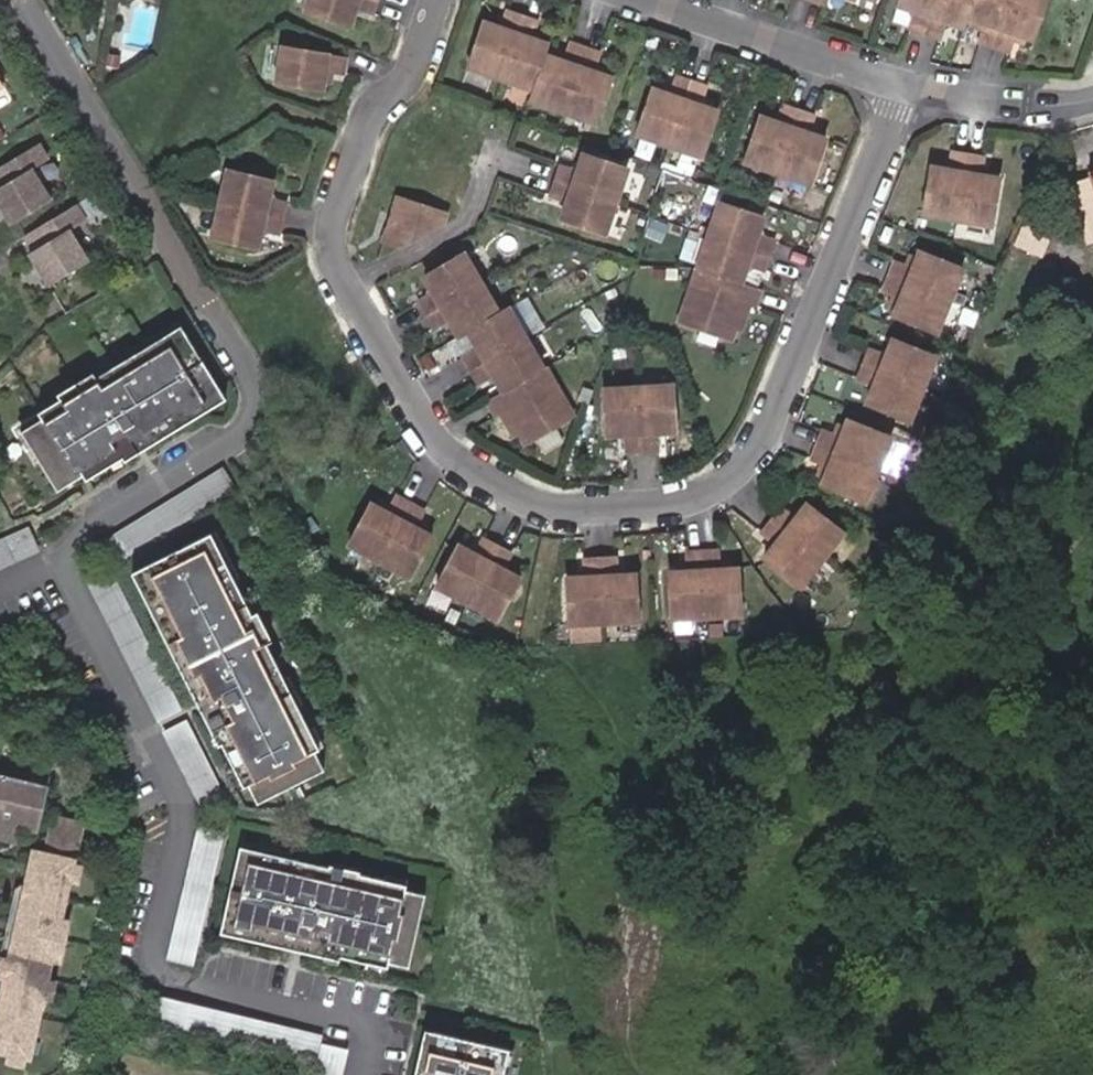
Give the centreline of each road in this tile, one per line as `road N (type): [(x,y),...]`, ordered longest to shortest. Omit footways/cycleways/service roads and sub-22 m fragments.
road 1 (residential): [(446,0),(419,73),(362,137),(331,217),(346,286),(445,444),(526,503),(614,513),(693,504),(738,477),(765,443),(903,89)]
road 2 (residential): [(645,0),(903,89)]

